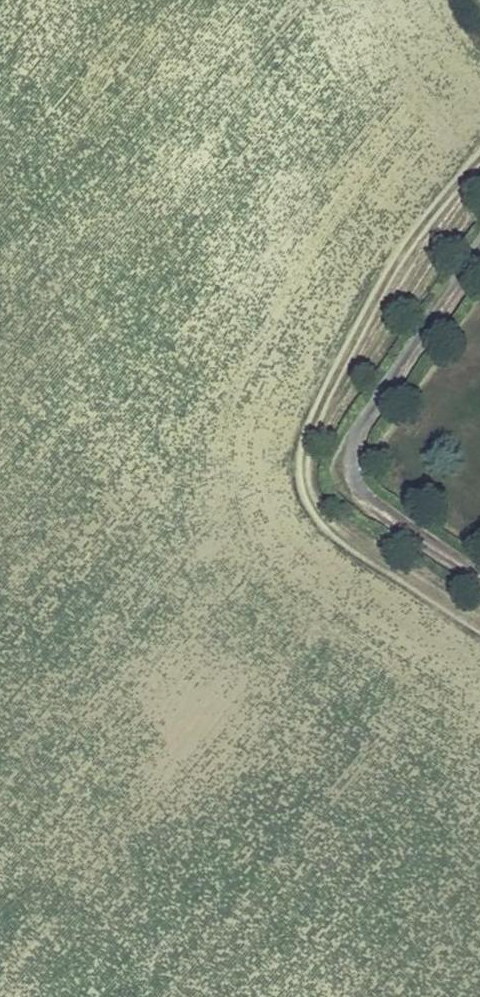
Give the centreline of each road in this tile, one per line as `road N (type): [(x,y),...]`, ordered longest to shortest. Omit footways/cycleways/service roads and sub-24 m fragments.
road 1 (track): [(479,141),(398,248),(325,383),(306,439),(312,490),(331,518),(479,622)]
road 2 (residential): [(479,572),(396,519),(362,489),(350,458),(362,416),(479,236)]

